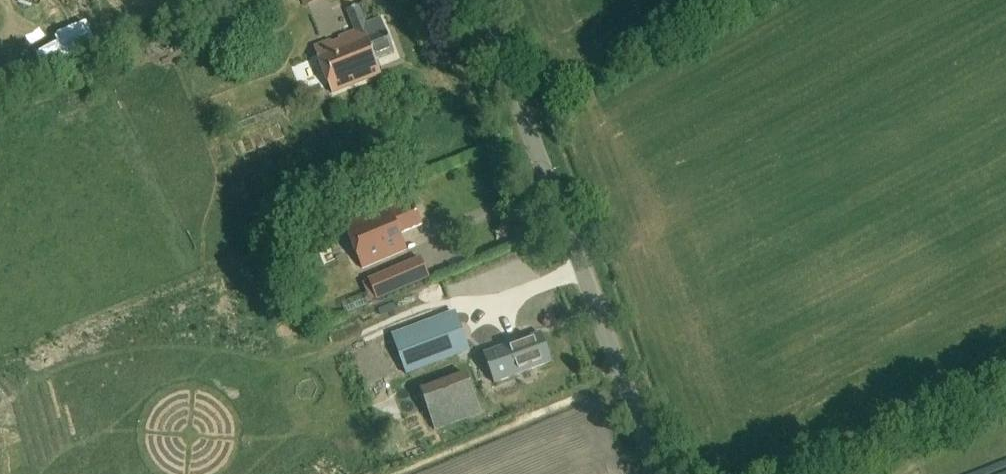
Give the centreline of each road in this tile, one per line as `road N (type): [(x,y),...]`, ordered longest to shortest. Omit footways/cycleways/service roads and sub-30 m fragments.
road 1 (unclassified): [(660,473),(479,0)]

